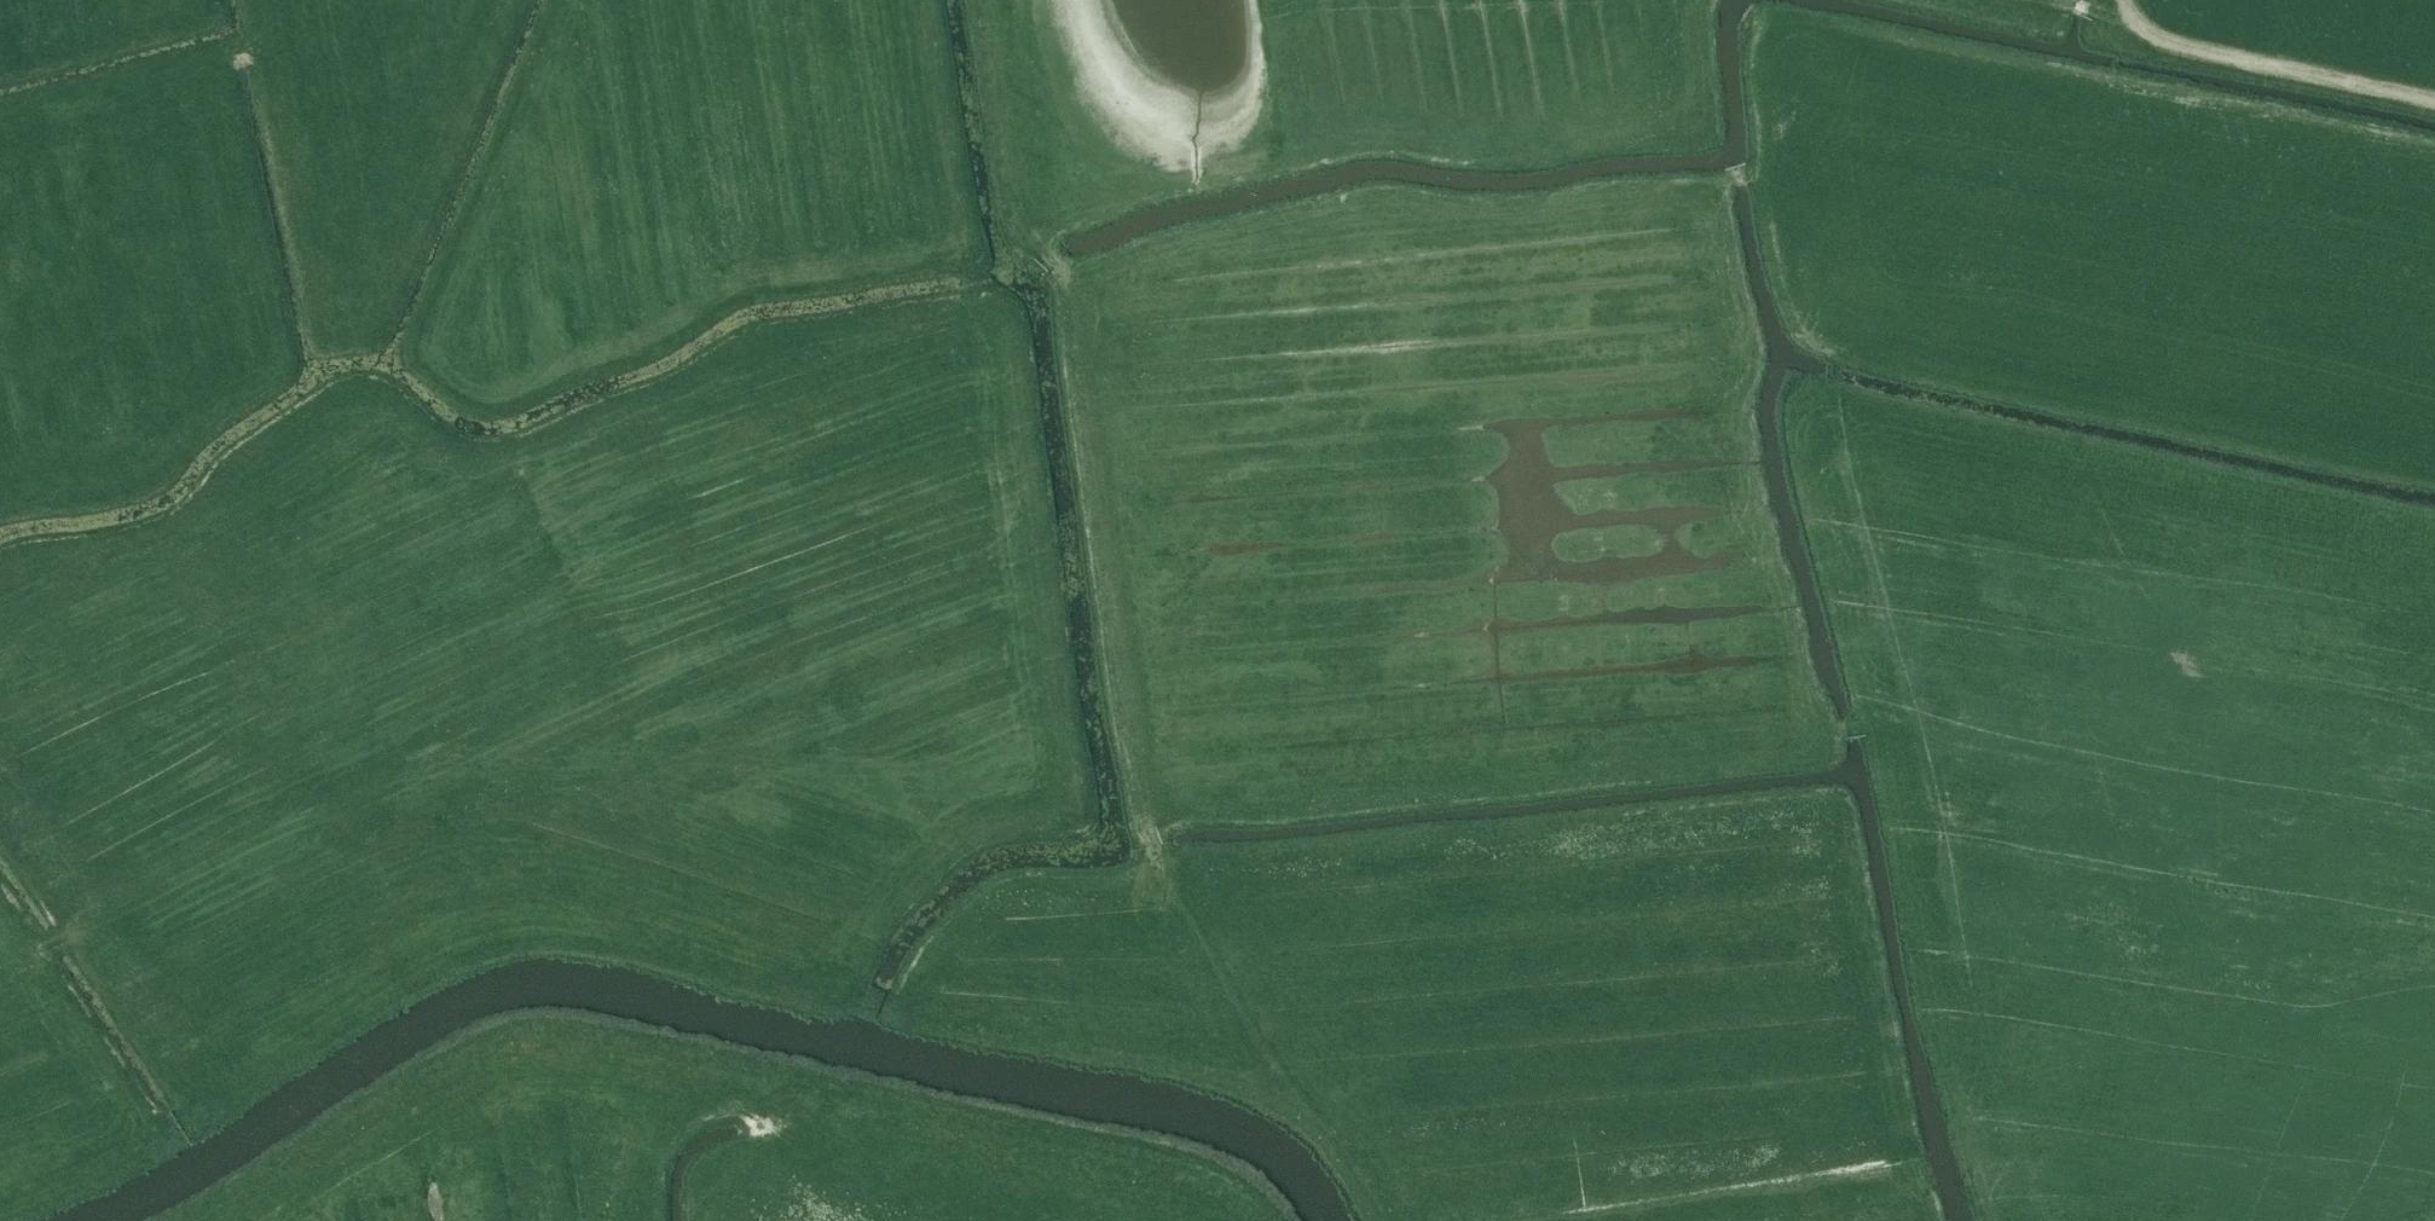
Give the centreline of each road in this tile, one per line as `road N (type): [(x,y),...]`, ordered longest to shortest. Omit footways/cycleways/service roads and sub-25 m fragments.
road 1 (track): [(2434,101),(2193,50),(2151,30),(2132,0)]

